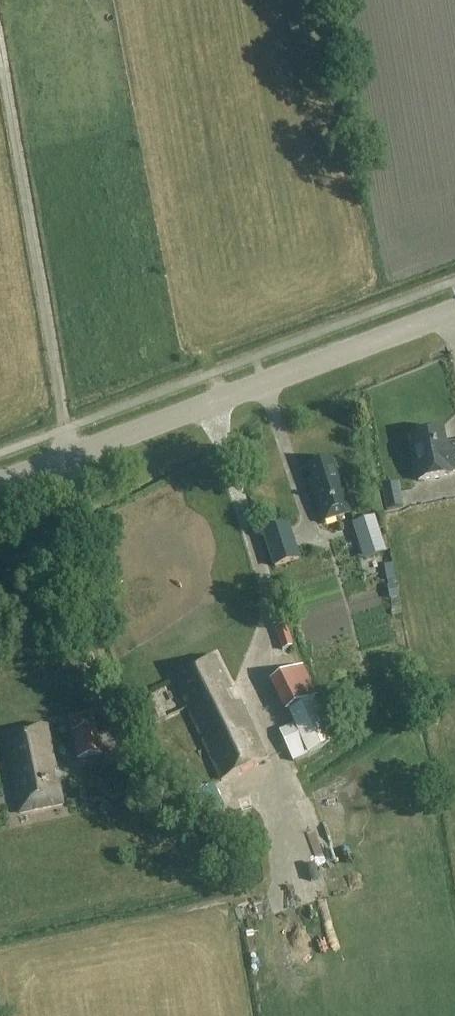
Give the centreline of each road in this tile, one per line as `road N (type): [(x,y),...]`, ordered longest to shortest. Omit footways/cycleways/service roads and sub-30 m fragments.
road 1 (tertiary): [(0,483),(454,311)]

